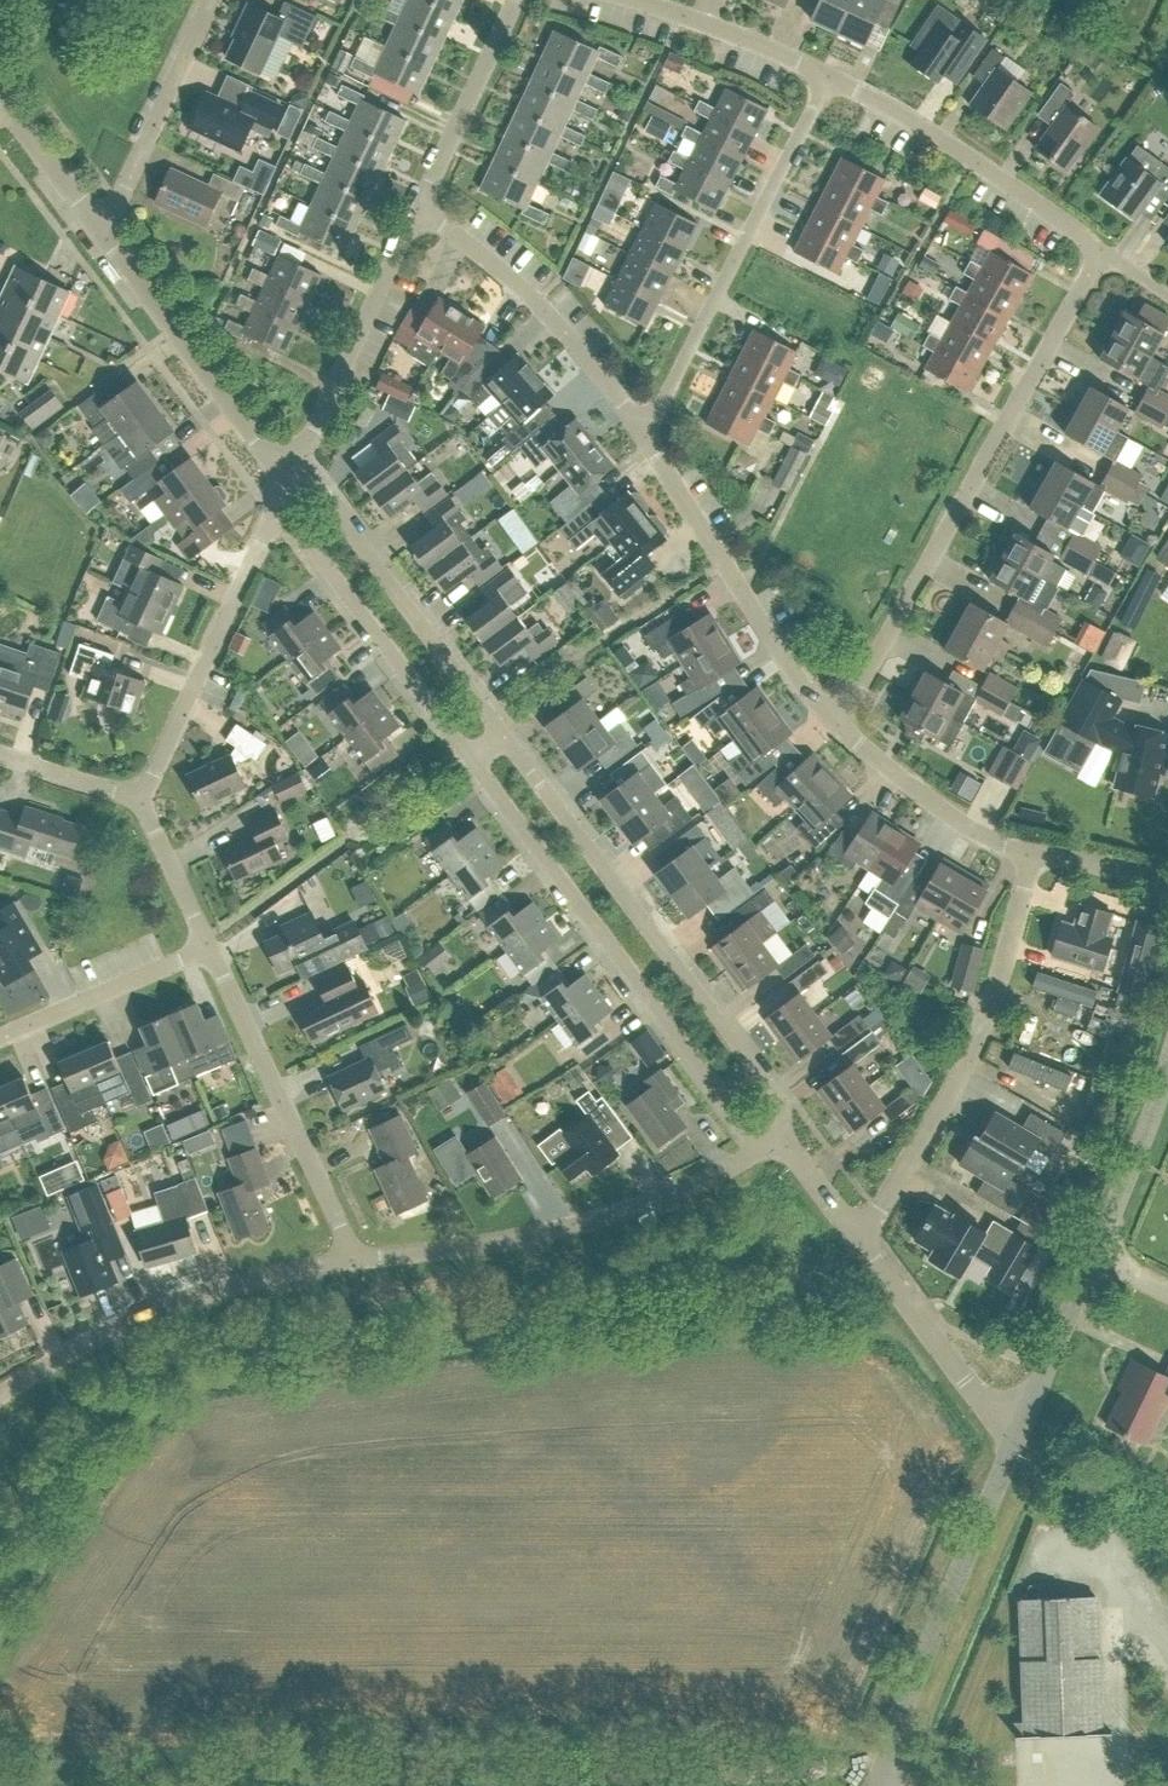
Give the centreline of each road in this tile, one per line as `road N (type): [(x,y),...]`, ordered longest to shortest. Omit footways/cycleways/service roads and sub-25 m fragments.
road 1 (residential): [(839,727),(1102,252)]
road 2 (residential): [(787,1146),(785,1115),(507,739)]
road 3 (residential): [(474,764),(765,1154)]
road 4 (residential): [(859,1248),(987,1024),(1036,857)]
road 5 (residential): [(355,1258),(584,1223),(765,1154)]
road 6 (residential): [(645,441),(830,82)]
road 7 (residential): [(0,1398),(135,1319),(250,1281),(355,1258)]
road 8 (unclassified): [(887,1785),(913,1674),(1019,1428)]
road 9 (residential): [(839,727),(812,701),(645,441)]
road 10 (residential): [(507,739),(294,466)]
road 11 (residential): [(355,1258),(207,948)]
road 12 (residential): [(275,502),(474,764)]
road 13 (residential): [(143,800),(275,502)]
road 14 (residential): [(645,441),(520,291),(420,214)]
road 15 (residential): [(1102,252),(925,134),(830,82)]
road 16 (residential): [(288,480),(104,234)]
road 17 (residential): [(294,466),(420,214)]
road 18 (residential): [(104,234),(216,0)]
road 19 (residential): [(1019,1428),(992,1410),(859,1248)]
road 20 (residential): [(1036,857),(942,815),(839,727)]
road 21 (residential): [(420,214),(516,0)]
road 22 (residential): [(0,1038),(207,948)]
road 23 (residential): [(830,82),(747,39),(632,0)]
road 24 (unclassified): [(1092,1256),(1167,1058)]
road 25 (unclassified): [(1019,1428),(1092,1256)]
road 26 (residential): [(104,234),(1,104)]
road 27 (residential): [(207,948),(143,800)]
road 28 (residential): [(143,800),(0,754)]
road 29 (residential): [(1167,884),(1036,857)]
road 30 (residential): [(859,1248),(787,1146)]

